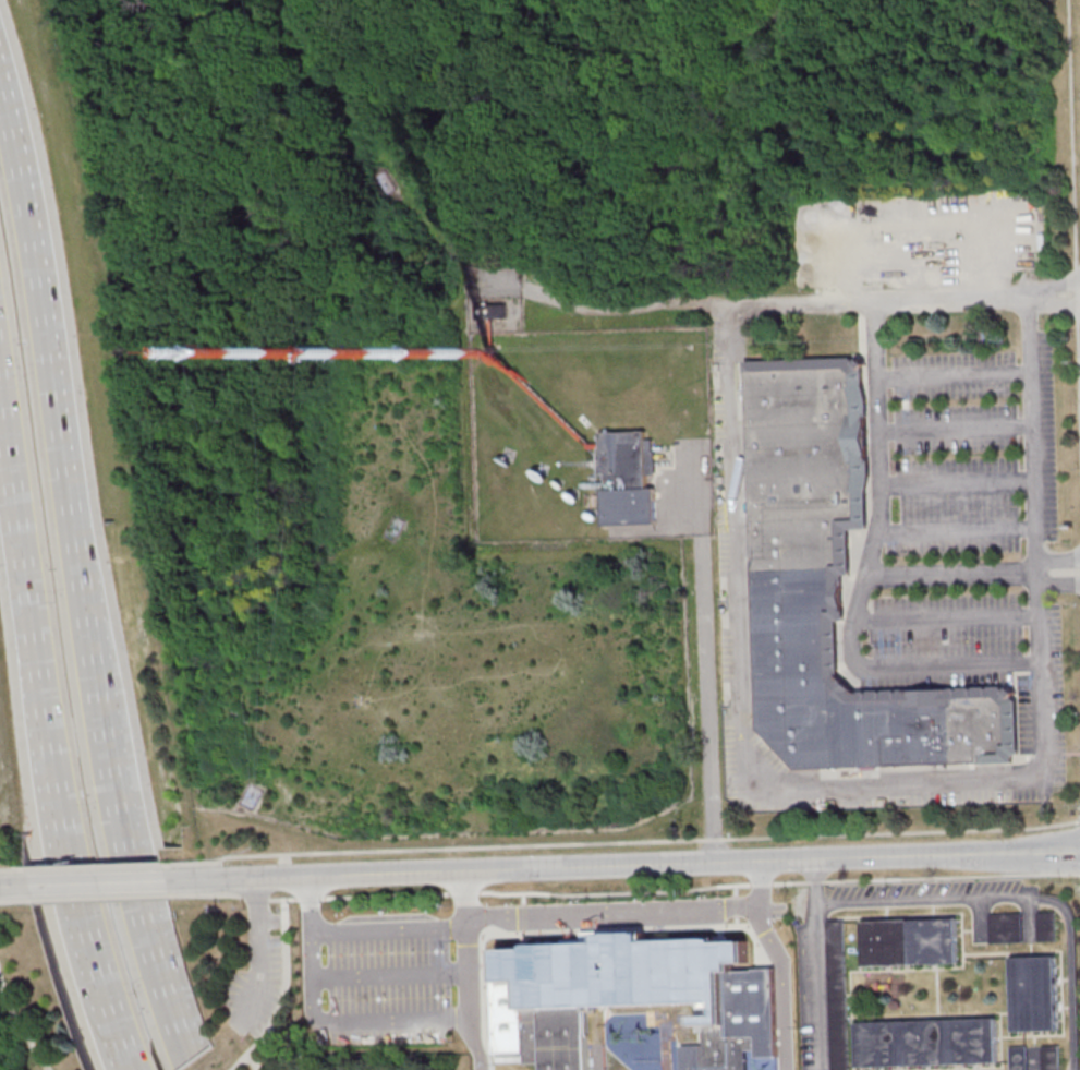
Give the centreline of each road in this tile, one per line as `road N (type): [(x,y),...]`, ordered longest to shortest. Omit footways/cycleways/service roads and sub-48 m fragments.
road 1 (residential): [(1079,849),(185,882)]
road 2 (motorway): [(183,1068),(122,875),(66,527)]
road 3 (motorway): [(203,1055),(156,915),(100,642),(66,527)]
road 4 (motorway): [(27,647),(34,828),(101,1069)]
road 5 (motorway): [(66,527),(0,108)]
road 6 (motorway): [(27,647),(62,856),(105,1013)]
road 7 (motorway): [(0,443),(27,647)]
road 8 (residential): [(185,882),(0,889)]

